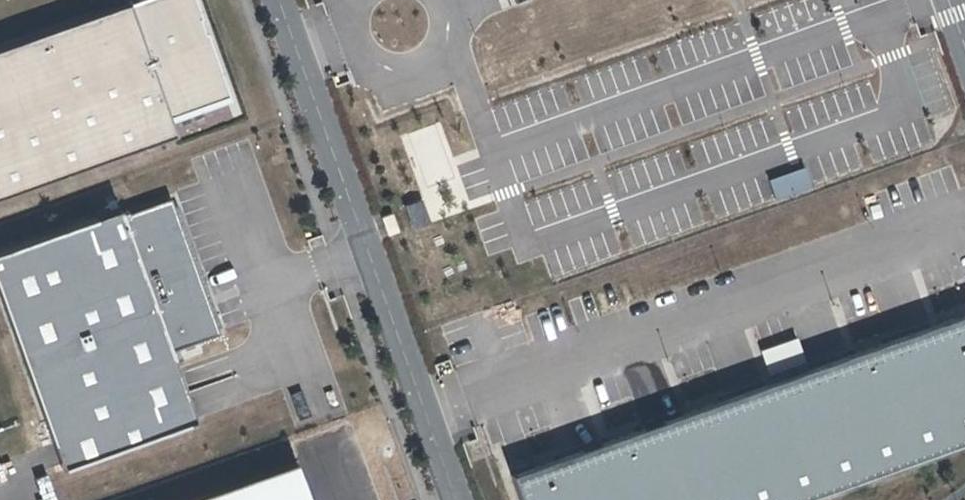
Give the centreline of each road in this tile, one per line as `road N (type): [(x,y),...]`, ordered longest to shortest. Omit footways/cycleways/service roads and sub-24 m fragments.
road 1 (unclassified): [(458,499),(276,0)]

